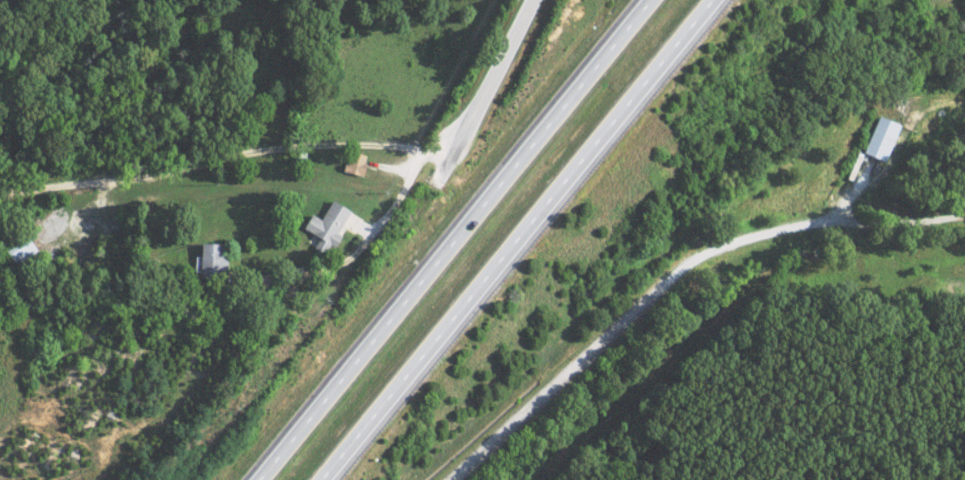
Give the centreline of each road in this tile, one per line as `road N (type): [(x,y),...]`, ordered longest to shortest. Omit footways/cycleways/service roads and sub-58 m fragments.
road 1 (trunk): [(652,0),(261,479)]
road 2 (trunk): [(317,479),(707,0)]
road 3 (residential): [(450,479),(699,257),(802,225),(854,222)]
road 4 (residential): [(596,349),(818,479)]
road 5 (residential): [(539,0),(442,141)]

